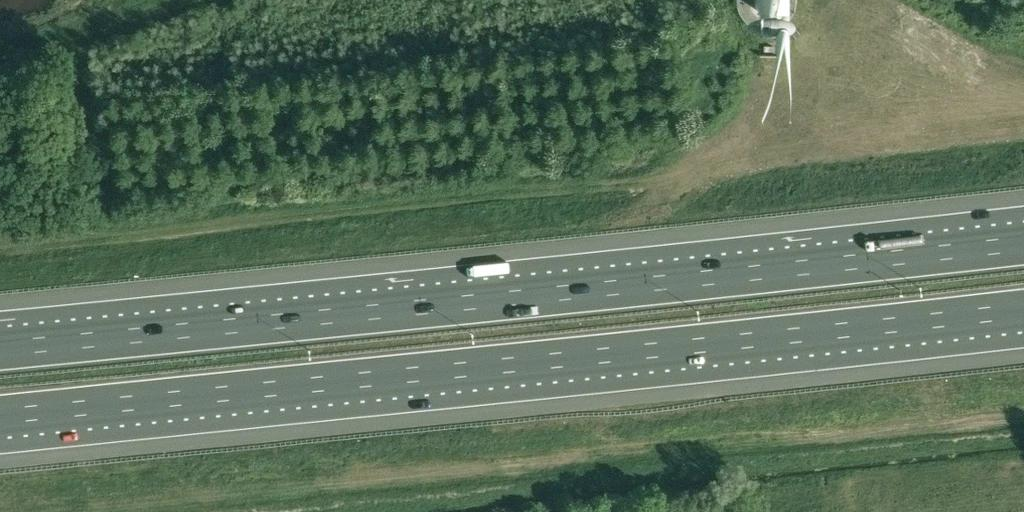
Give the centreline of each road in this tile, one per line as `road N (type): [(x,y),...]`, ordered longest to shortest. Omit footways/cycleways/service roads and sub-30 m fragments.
road 1 (motorway): [(0,418),(1023,310)]
road 2 (motorway): [(1023,242),(0,346)]
road 3 (track): [(1023,82),(875,34),(828,46),(776,93)]

